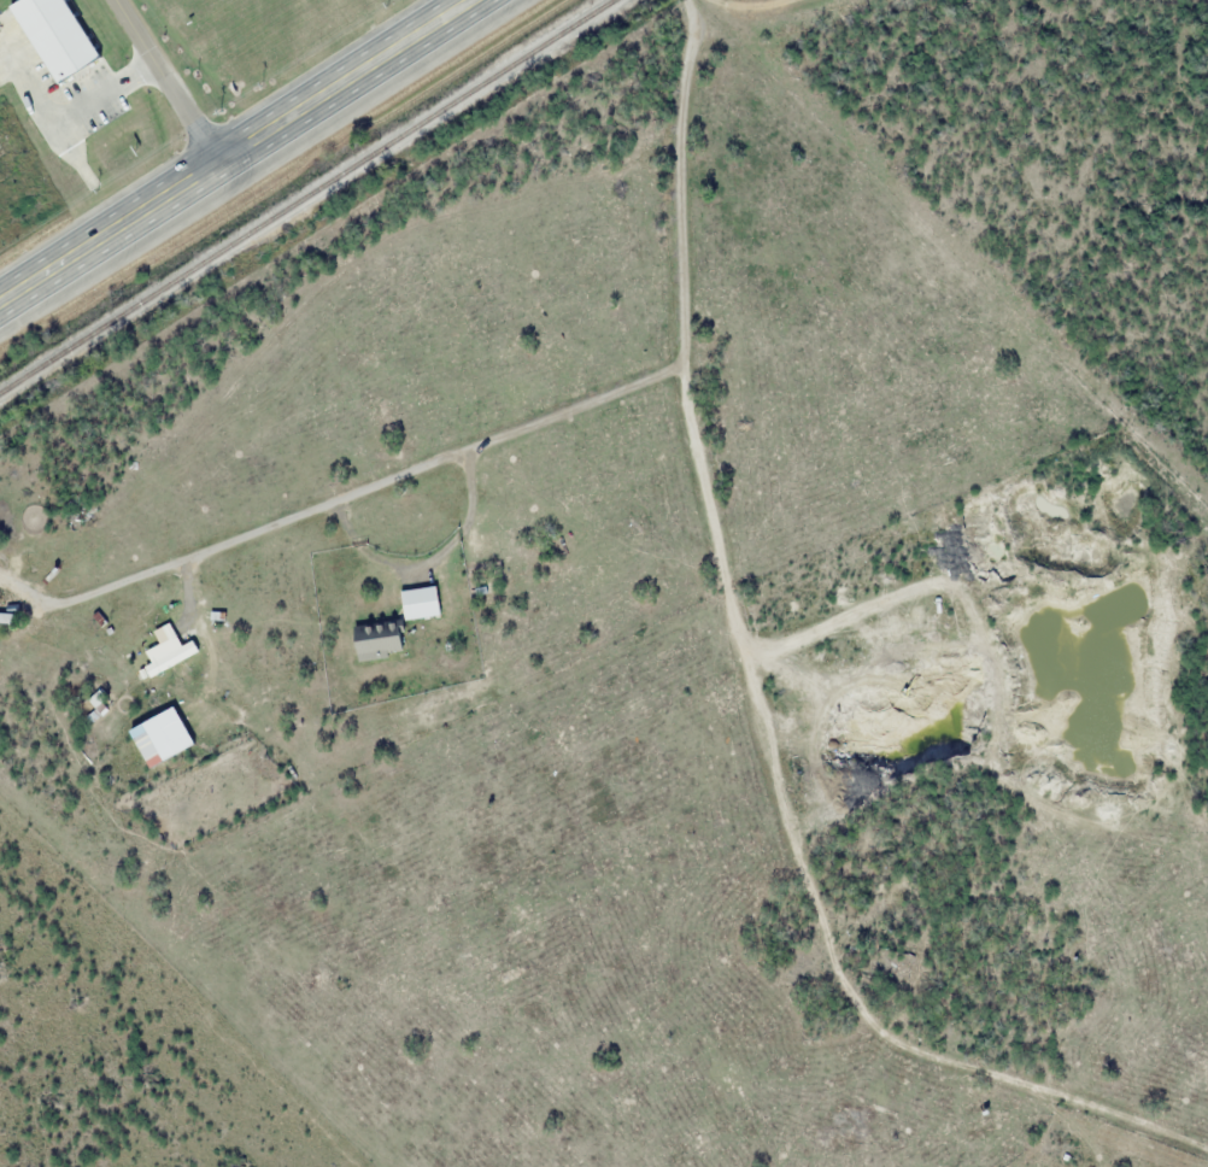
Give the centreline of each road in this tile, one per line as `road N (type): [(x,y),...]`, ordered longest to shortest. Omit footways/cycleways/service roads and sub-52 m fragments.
road 1 (primary): [(479,0),(0,308)]
road 2 (tertiary): [(219,168),(113,0)]

